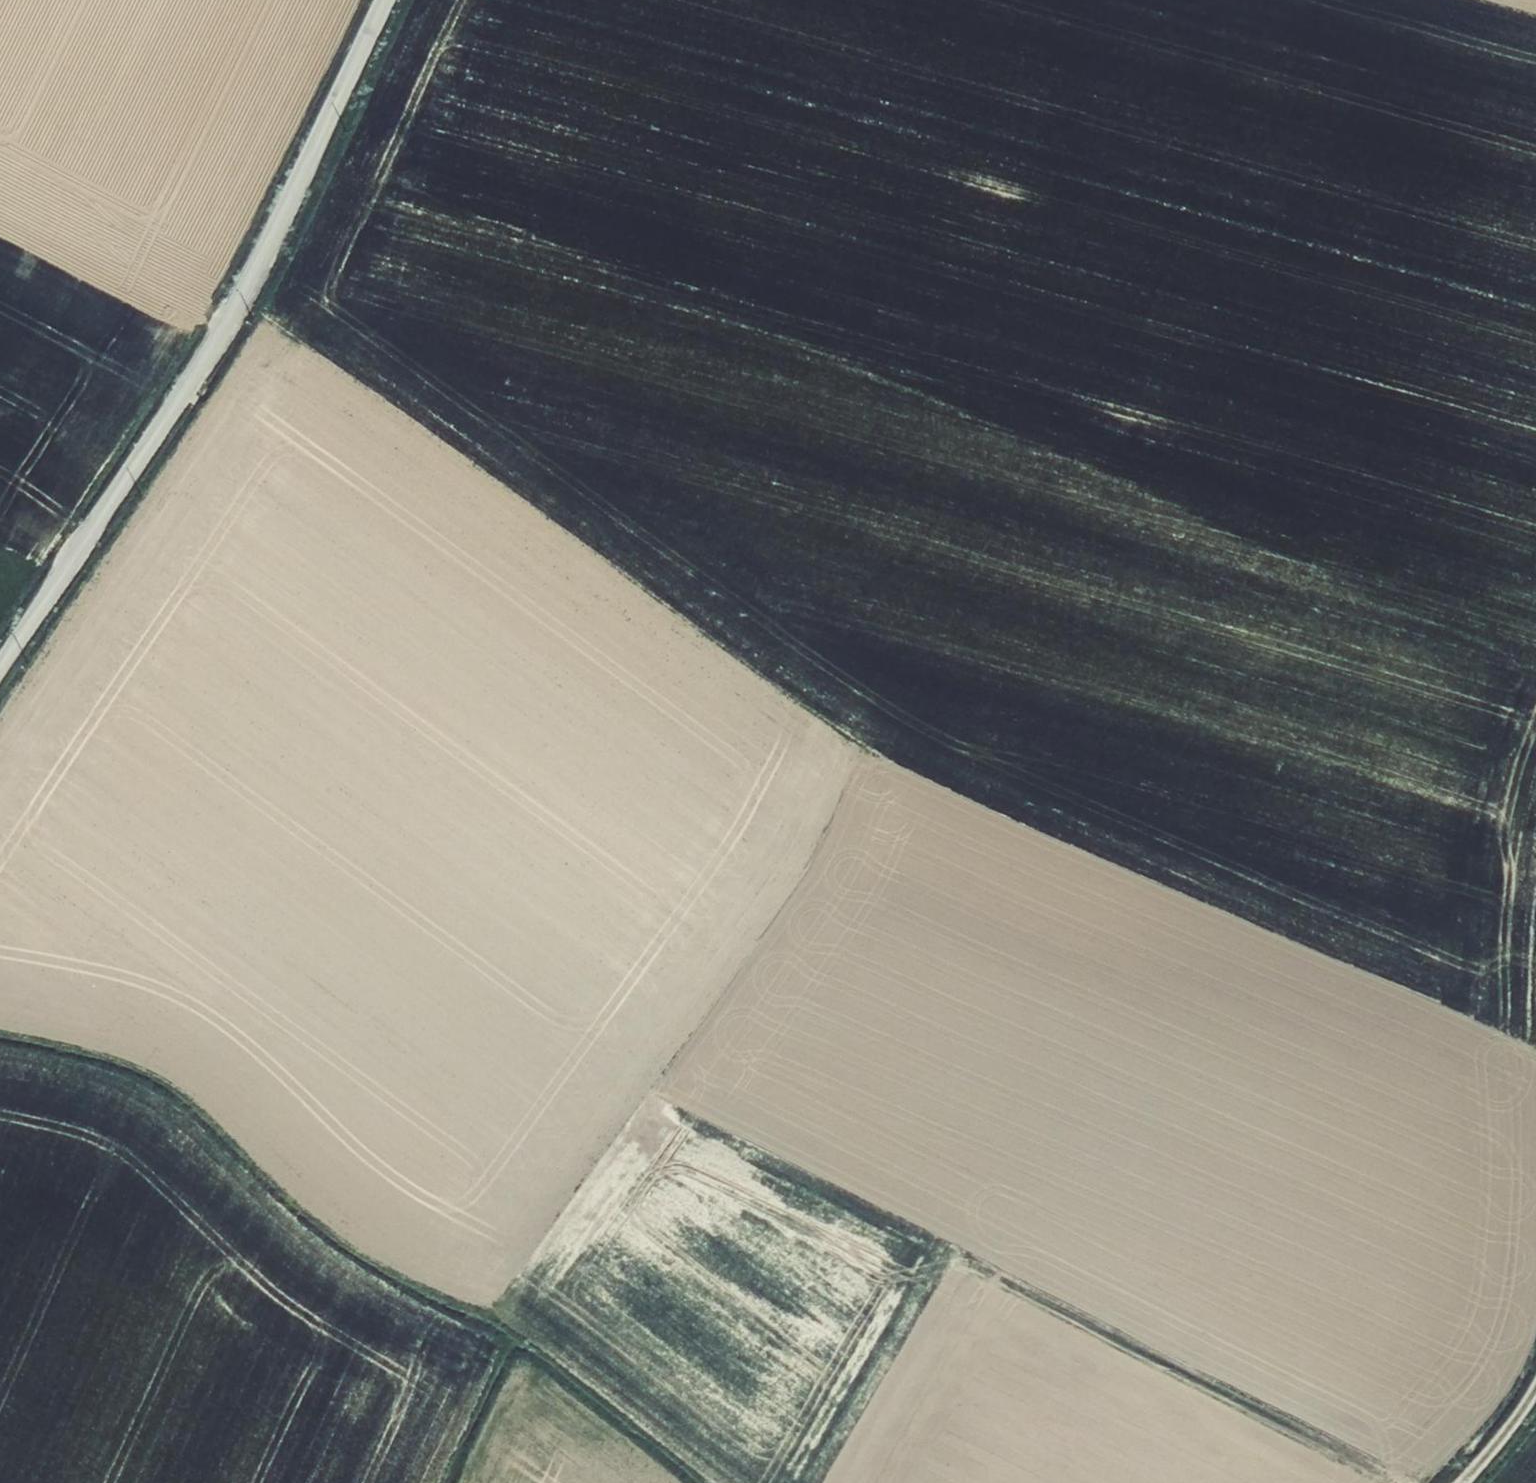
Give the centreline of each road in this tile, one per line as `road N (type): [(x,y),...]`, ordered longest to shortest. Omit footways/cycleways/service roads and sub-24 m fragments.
road 1 (unclassified): [(0,677),(240,314),(396,0)]
road 2 (track): [(1535,1342),(1519,1439),(1483,1482)]

